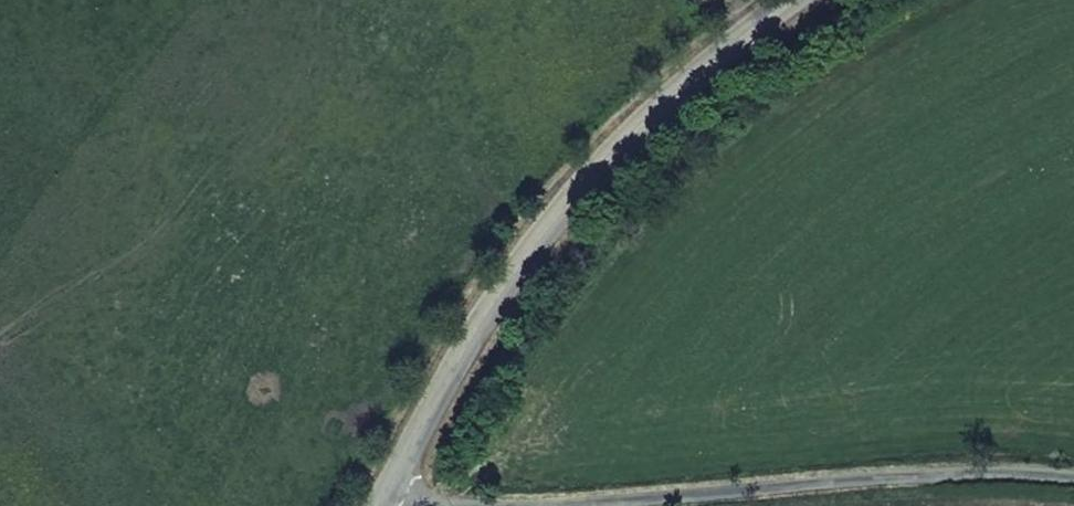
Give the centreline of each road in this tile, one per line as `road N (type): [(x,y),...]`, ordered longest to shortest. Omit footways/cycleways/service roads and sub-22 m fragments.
road 1 (unclassified): [(790,0),(666,104),(536,243),(477,328),(380,505)]
road 2 (unclassified): [(1073,479),(933,475),(491,505)]

